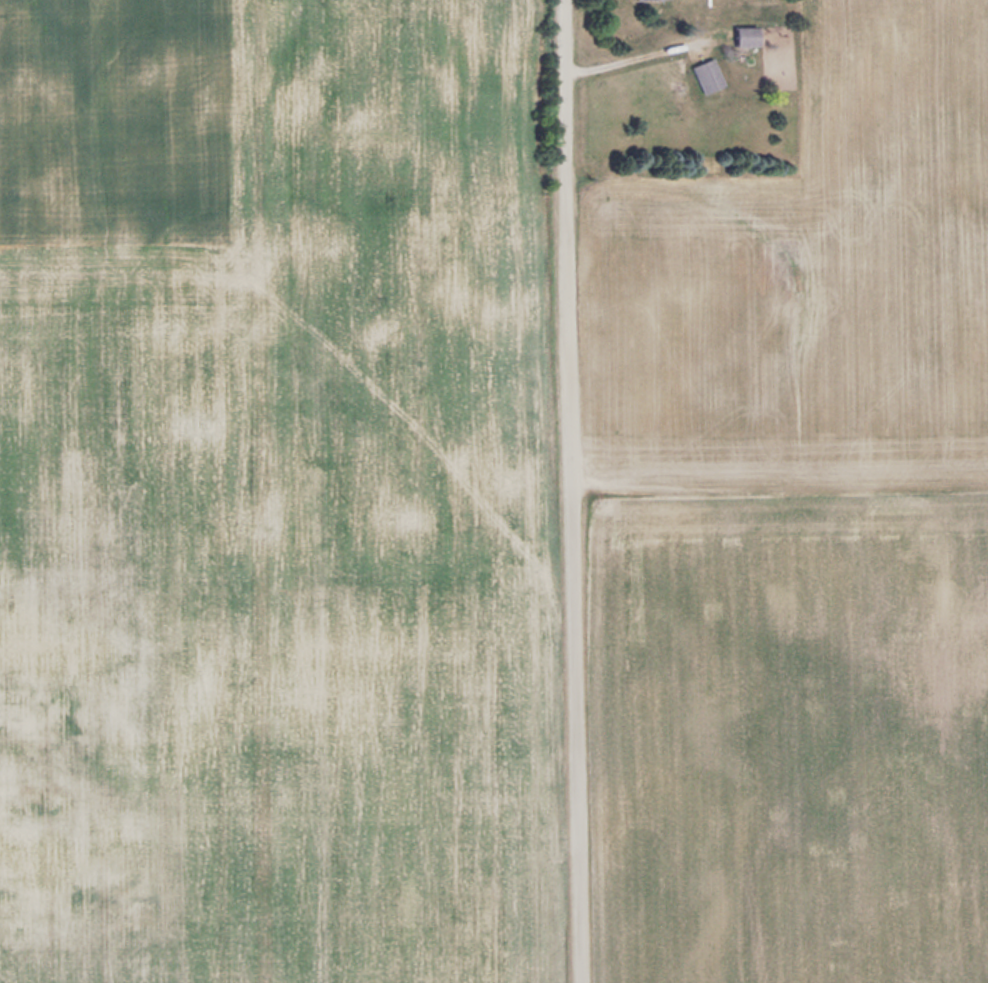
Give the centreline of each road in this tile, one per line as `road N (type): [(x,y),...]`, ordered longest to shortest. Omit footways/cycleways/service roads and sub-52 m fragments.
road 1 (residential): [(586,982),(567,0)]

